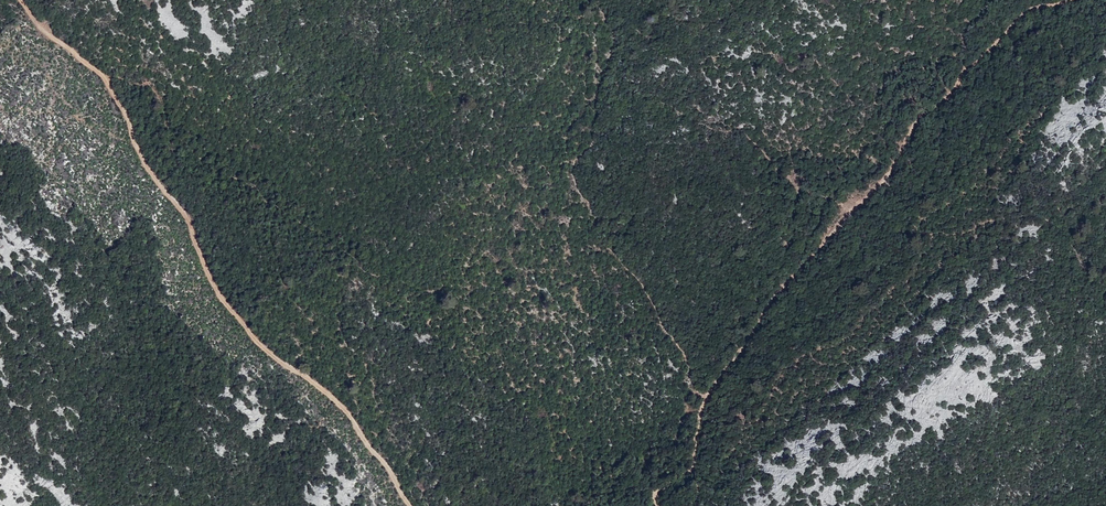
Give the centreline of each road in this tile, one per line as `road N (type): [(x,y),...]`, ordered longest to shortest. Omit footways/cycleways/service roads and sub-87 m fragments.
road 1 (track): [(667,505),(666,492),(698,464),(705,398),(788,284),(897,162),(908,128),(1013,23),(1062,0)]
road 2 (track): [(20,0),(47,33),(115,83),(231,309),(268,351),(343,406),(411,505)]

